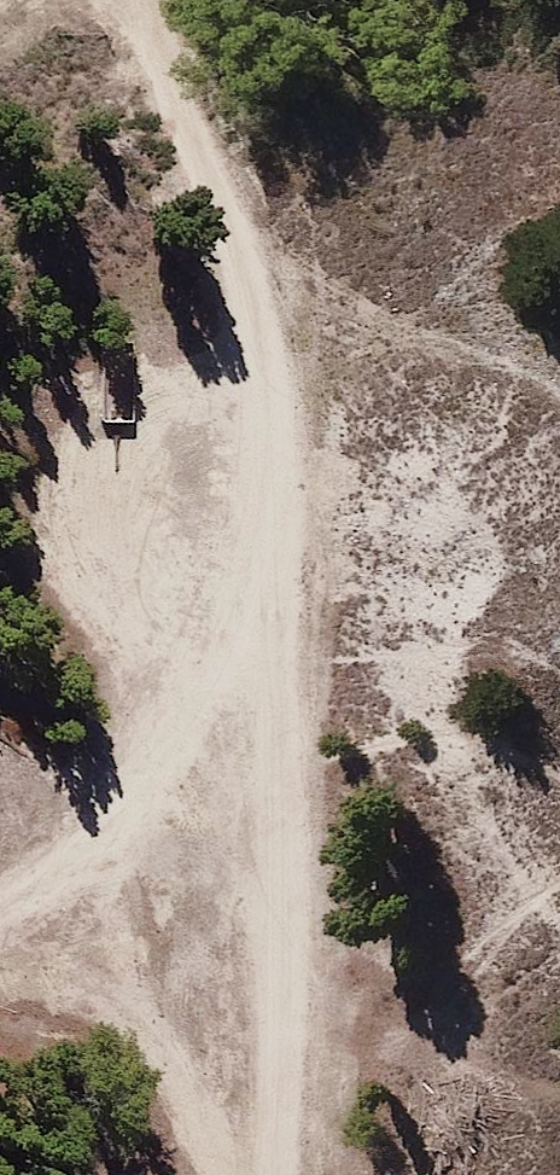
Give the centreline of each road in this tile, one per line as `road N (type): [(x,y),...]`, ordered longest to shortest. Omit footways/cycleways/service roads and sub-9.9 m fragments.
road 1 (track): [(293,1174),(298,660),(281,427),(218,200),(126,0)]
road 2 (track): [(0,904),(75,860),(138,785),(225,643),(281,427)]

